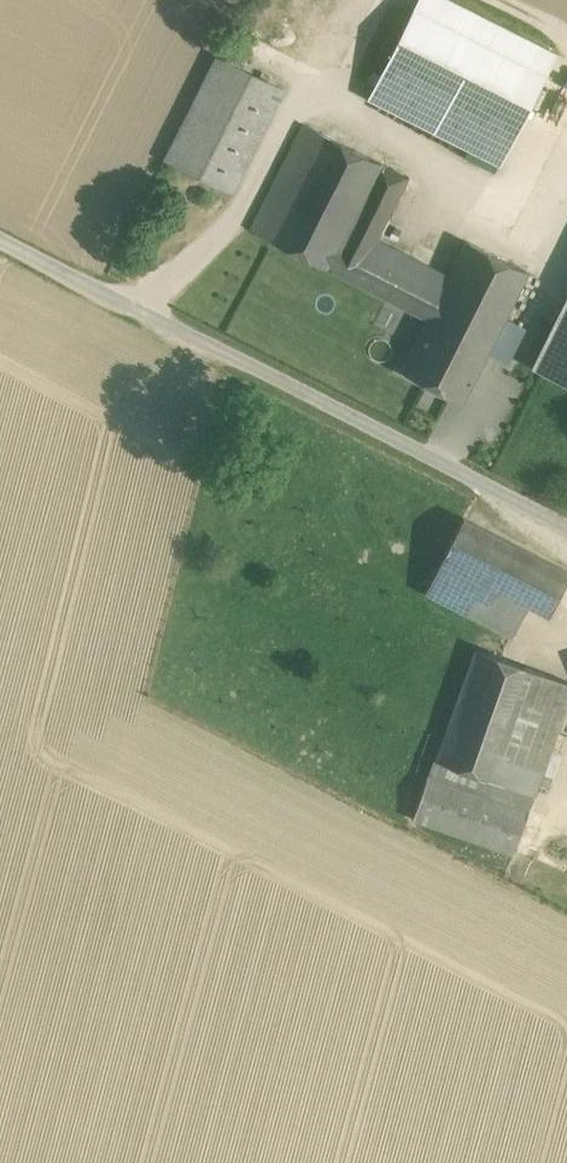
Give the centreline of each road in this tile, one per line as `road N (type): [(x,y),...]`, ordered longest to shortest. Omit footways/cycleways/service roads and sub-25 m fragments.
road 1 (unclassified): [(566,531),(0,245)]

